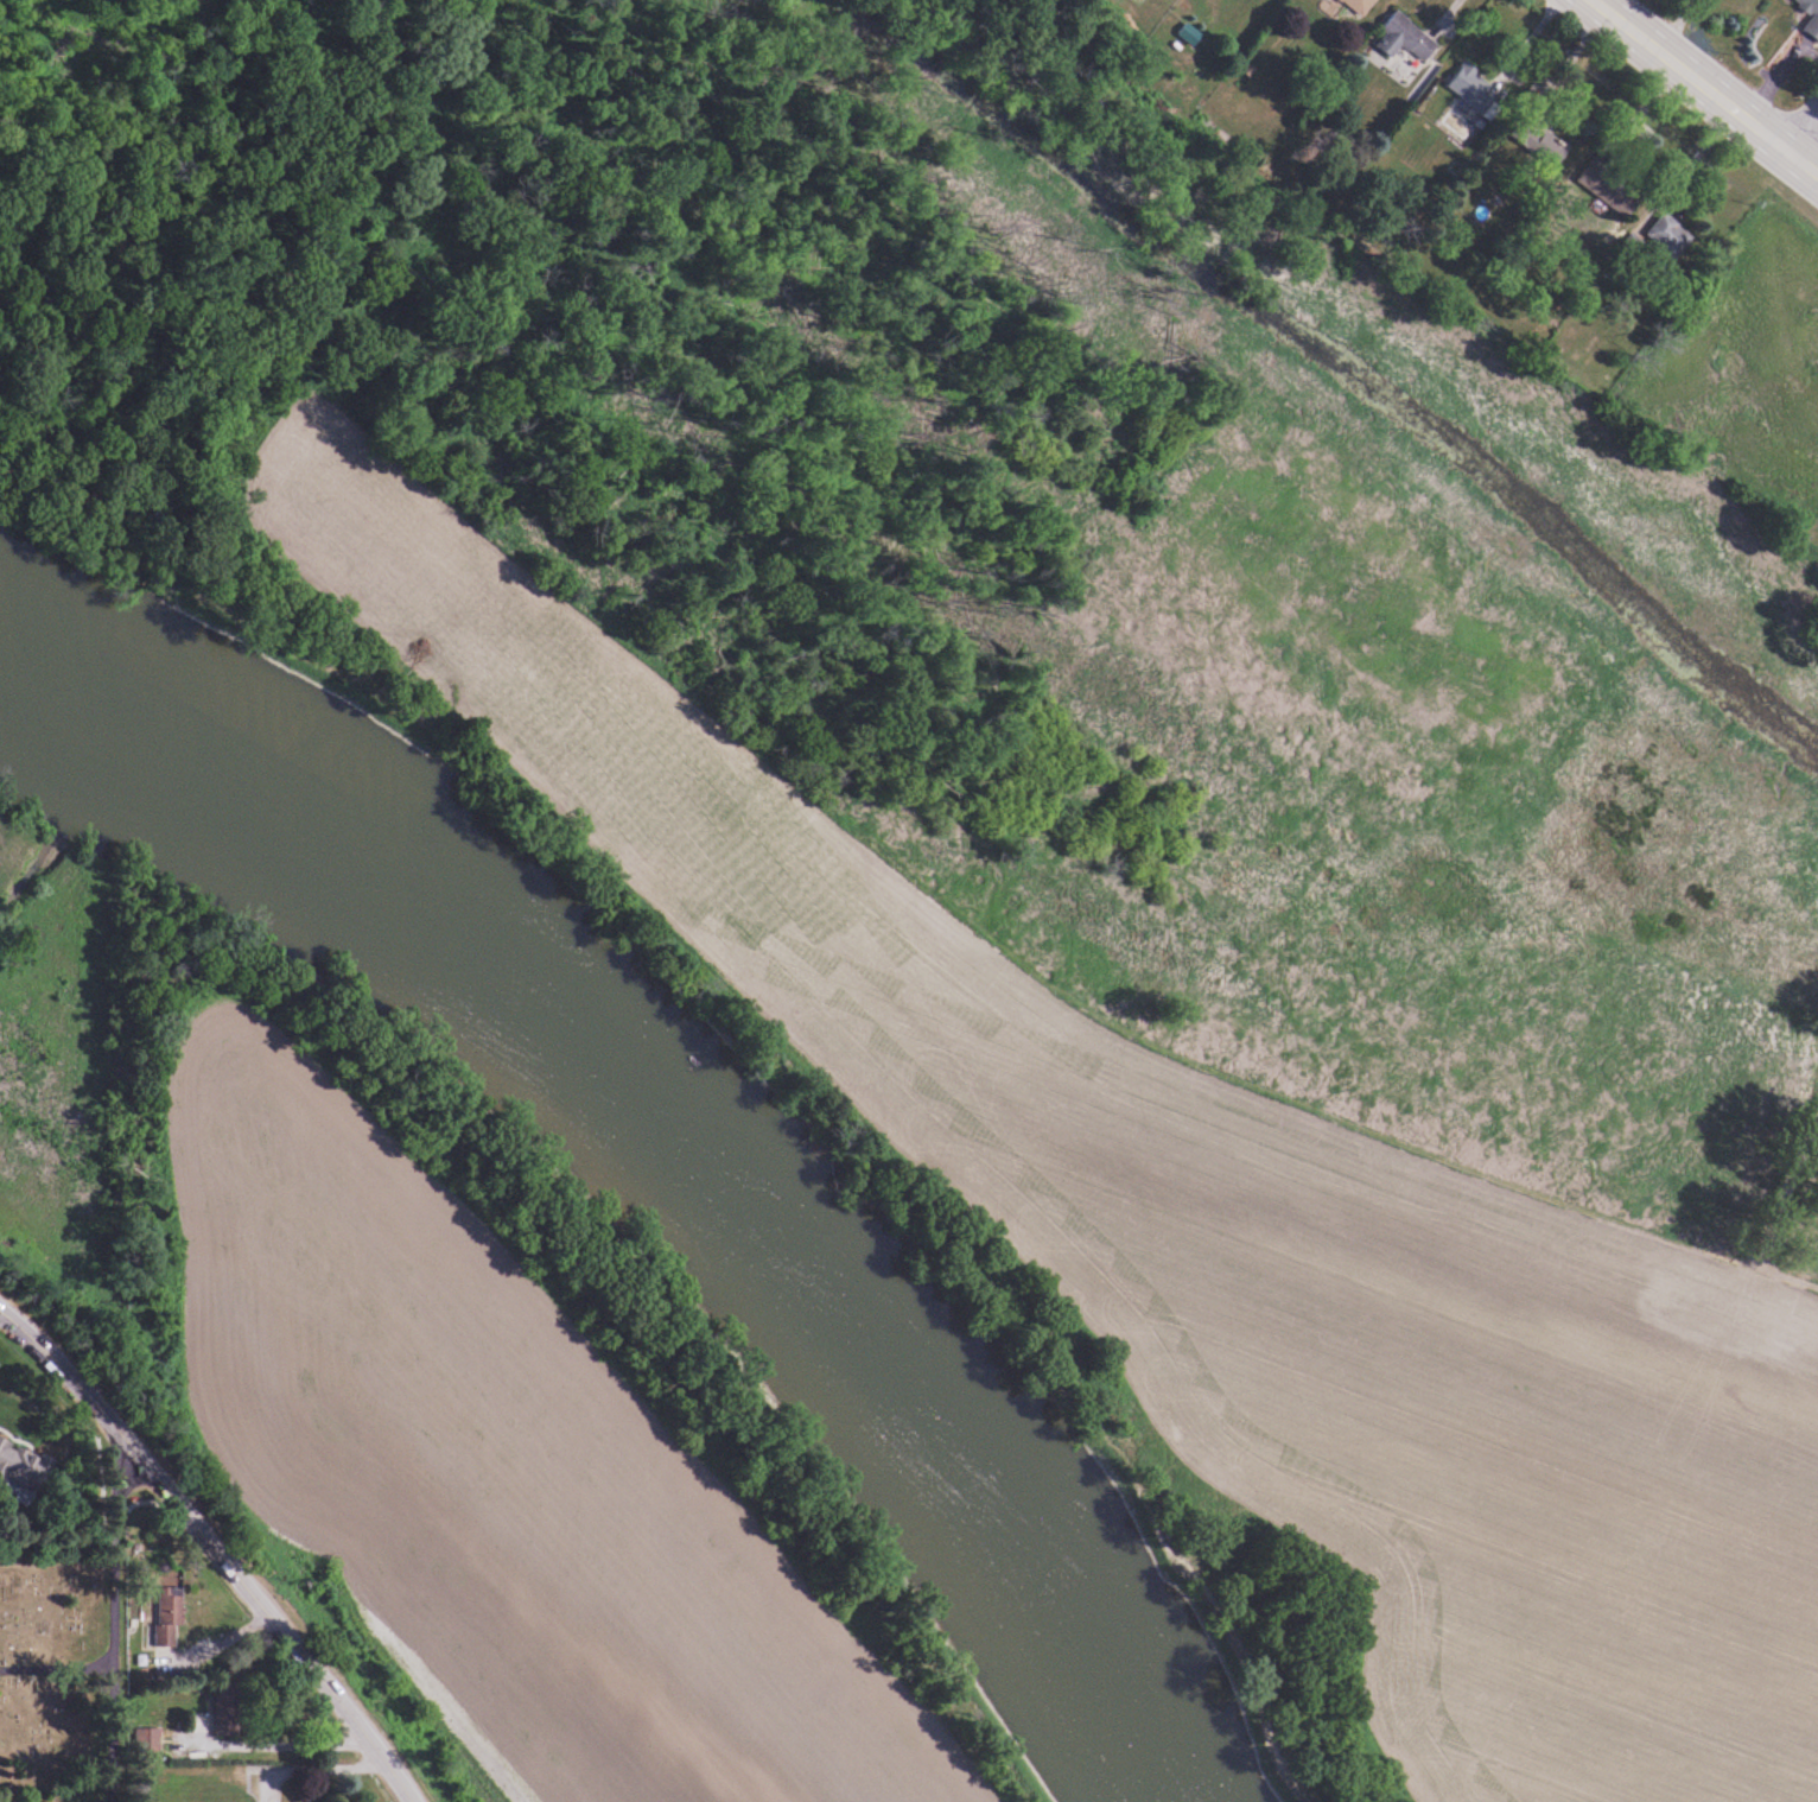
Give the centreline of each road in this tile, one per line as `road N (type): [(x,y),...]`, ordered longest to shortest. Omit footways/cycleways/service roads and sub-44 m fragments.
road 1 (tertiary): [(408,1801),(329,1692),(112,1427),(0,1317)]
road 2 (primary): [(1817,176),(1590,0)]

